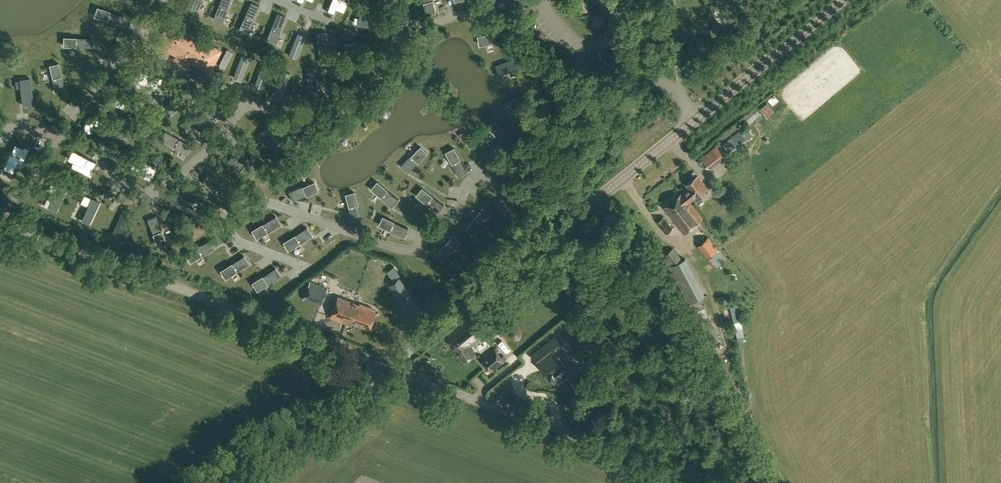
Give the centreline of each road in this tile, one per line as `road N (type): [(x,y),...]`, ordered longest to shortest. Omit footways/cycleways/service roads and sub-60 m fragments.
road 1 (tertiary): [(389,368),(843,0)]
road 2 (unclassified): [(389,368),(0,224)]
road 3 (unclassified): [(701,482),(389,368)]
road 4 (tertiary): [(248,482),(389,368)]

